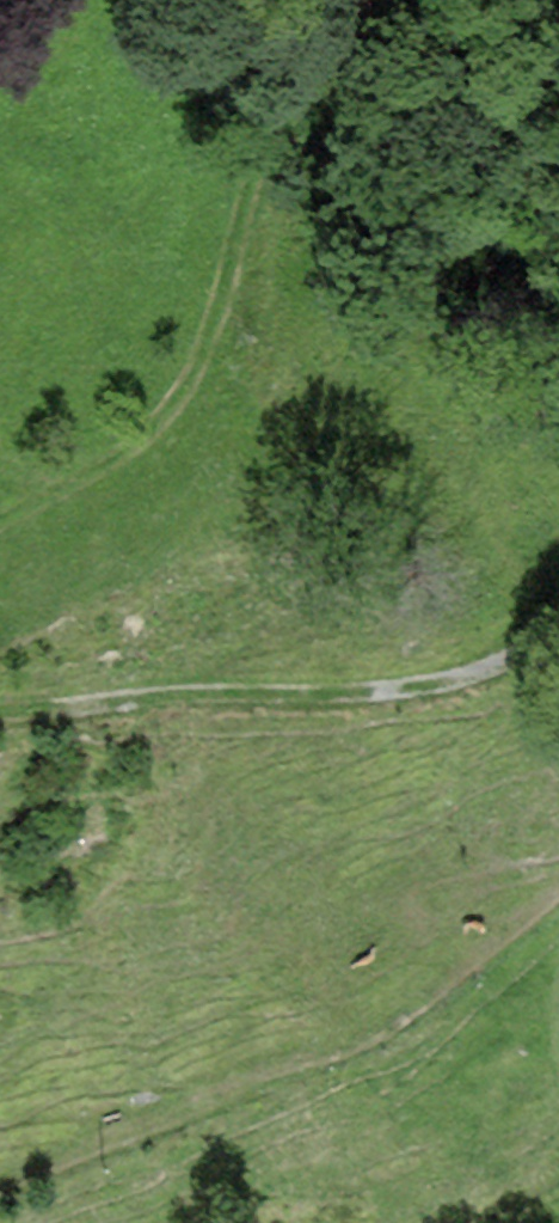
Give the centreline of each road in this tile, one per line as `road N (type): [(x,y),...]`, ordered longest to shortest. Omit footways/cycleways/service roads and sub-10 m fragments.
road 1 (track): [(558,889),(378,1031),(0,1184)]
road 2 (track): [(0,713),(417,688),(509,660),(558,633)]
road 3 (track): [(271,136),(202,353),(168,413),(124,457),(0,522)]
road 4 (track): [(271,136),(310,50),(321,0)]

